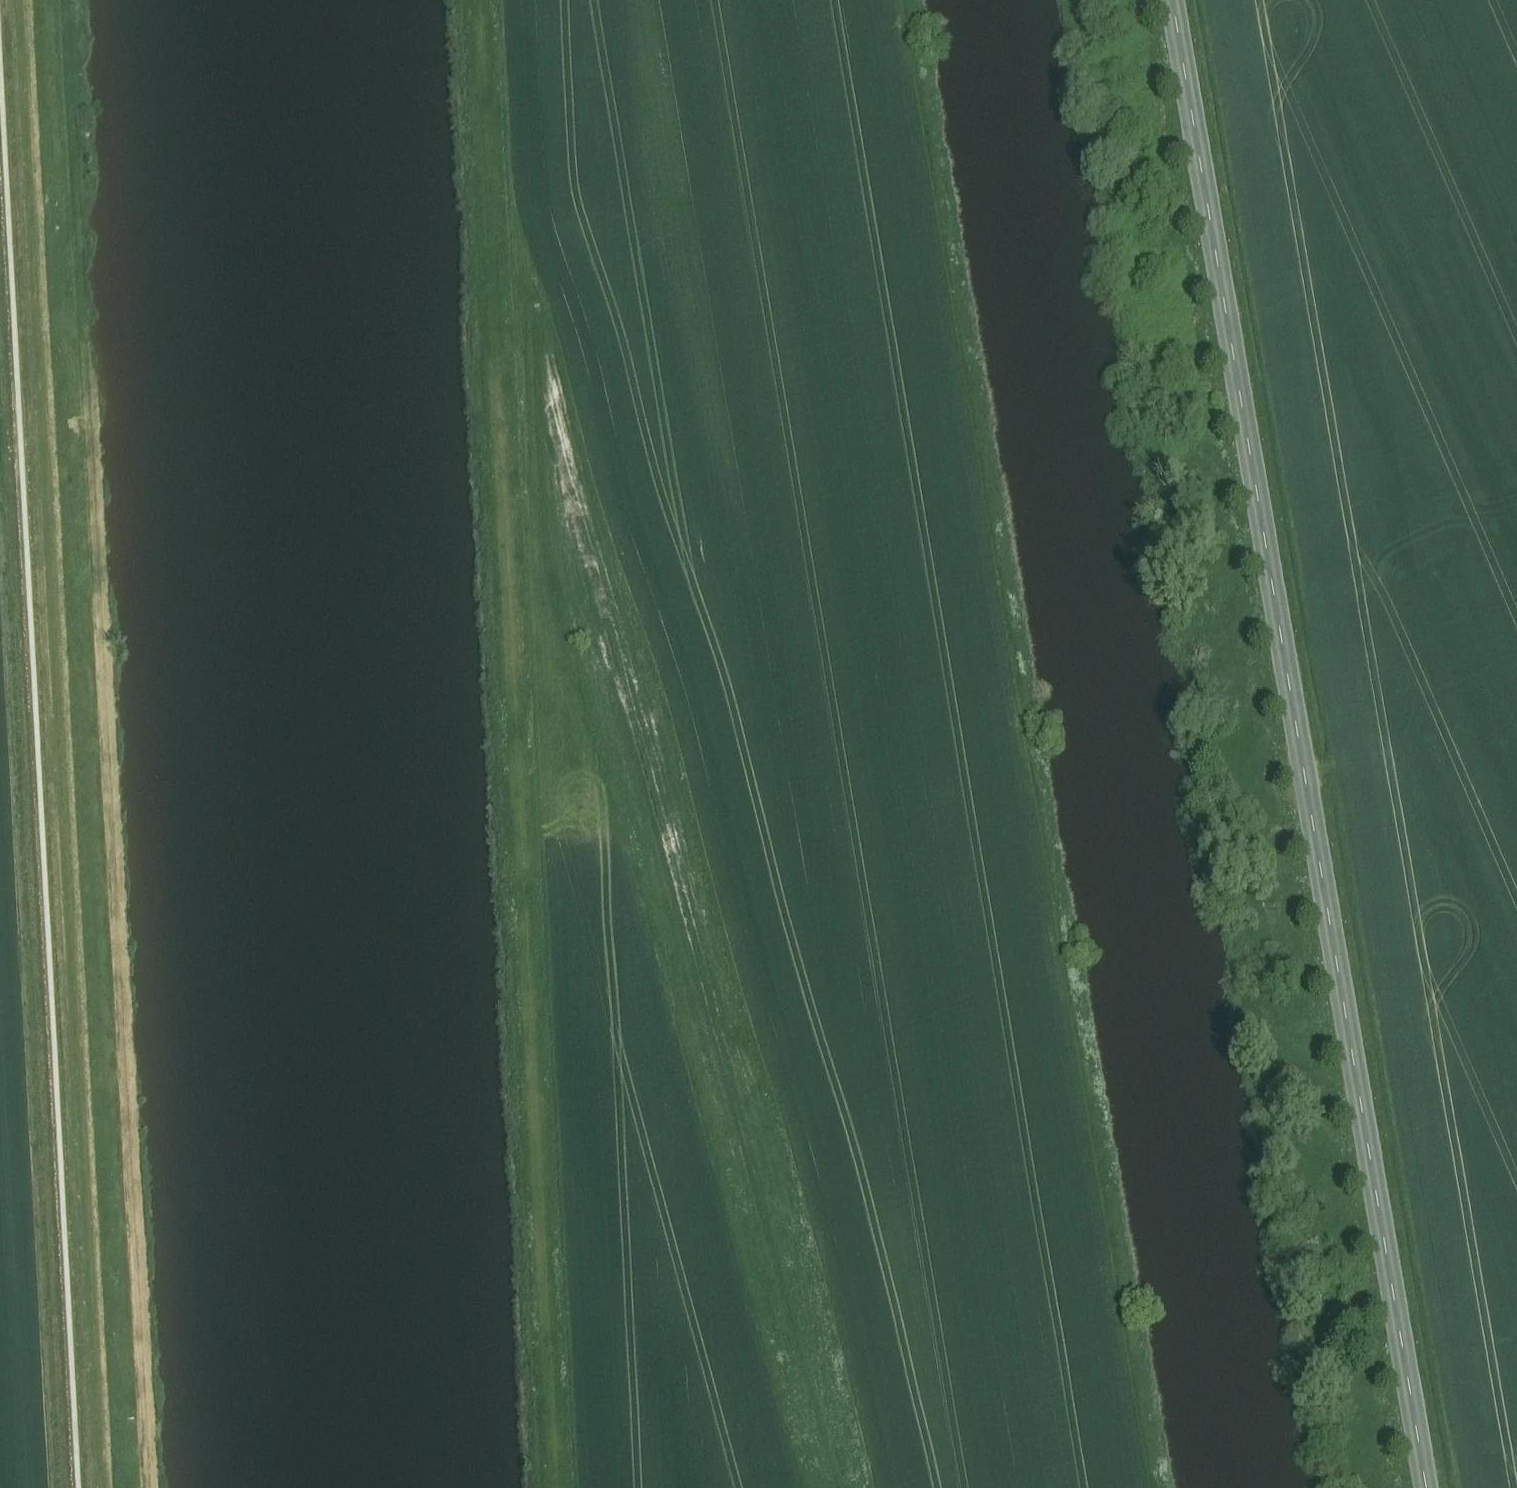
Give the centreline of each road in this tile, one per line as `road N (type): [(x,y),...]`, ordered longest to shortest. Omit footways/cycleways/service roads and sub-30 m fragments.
road 1 (tertiary): [(1178,0),(1426,1487)]

